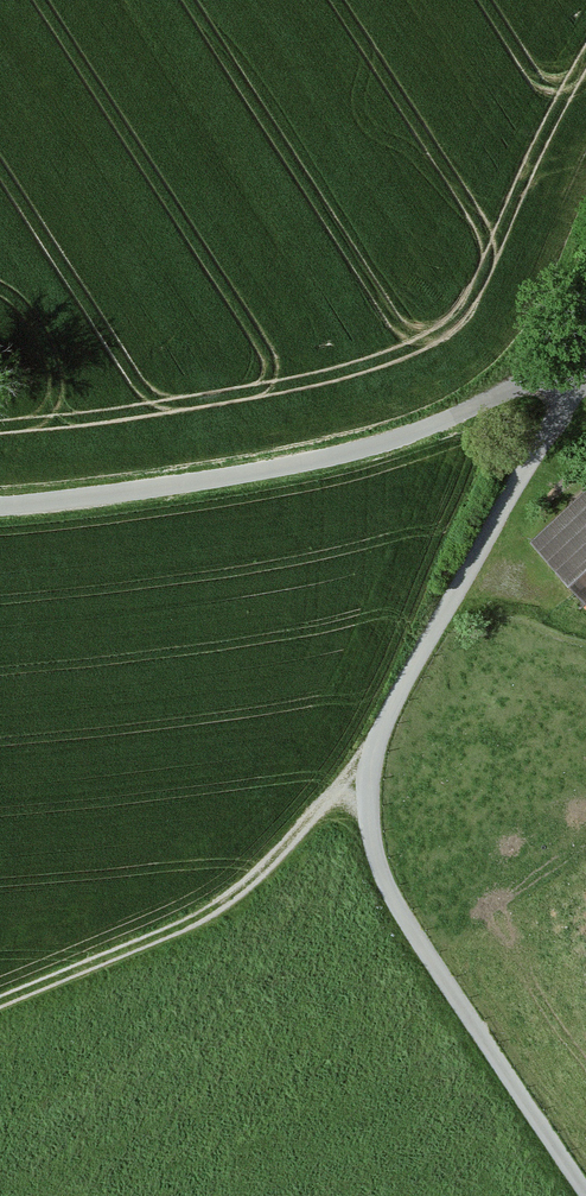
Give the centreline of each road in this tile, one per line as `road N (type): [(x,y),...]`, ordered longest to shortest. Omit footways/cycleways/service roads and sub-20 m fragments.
road 1 (unclassified): [(569,377),(558,412),(392,708),(374,752),(369,811),(398,906),(585,1193)]
road 2 (unclassified): [(0,507),(282,468),(374,445),(569,377)]
road 3 (track): [(369,780),(324,803),(249,881),(184,926),(0,1002)]

